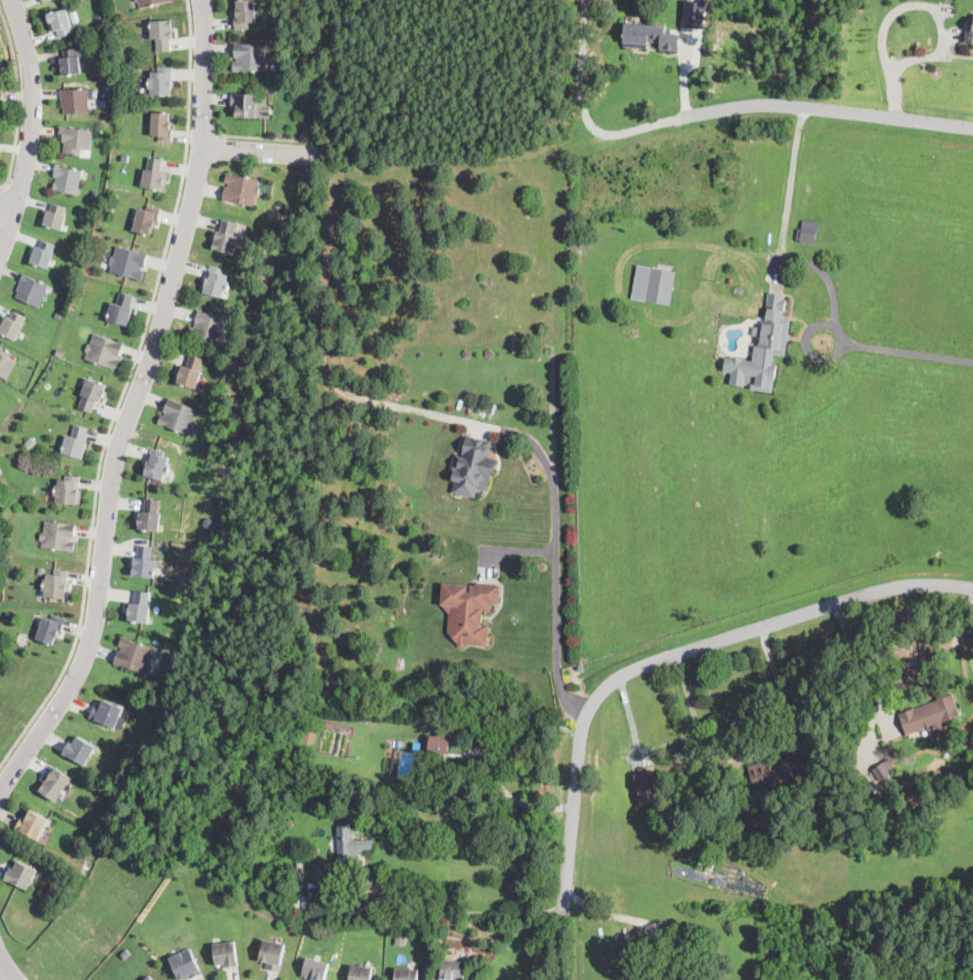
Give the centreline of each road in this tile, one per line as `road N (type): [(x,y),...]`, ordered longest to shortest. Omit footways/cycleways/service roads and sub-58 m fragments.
road 1 (tertiary): [(0,795),(69,691),(94,634),(117,451),(154,354),(202,149)]
road 2 (residential): [(560,914),(588,713),(627,670),(904,584),(972,588)]
road 3 (residential): [(588,713),(567,698),(558,675),(554,483),(541,450),(521,433),(412,407)]
road 4 (residential): [(683,117),(790,103),(972,124)]
road 5 (residential): [(13,0),(28,46),(32,130),(0,256)]
road 6 (tertiary): [(202,149),(202,0)]

